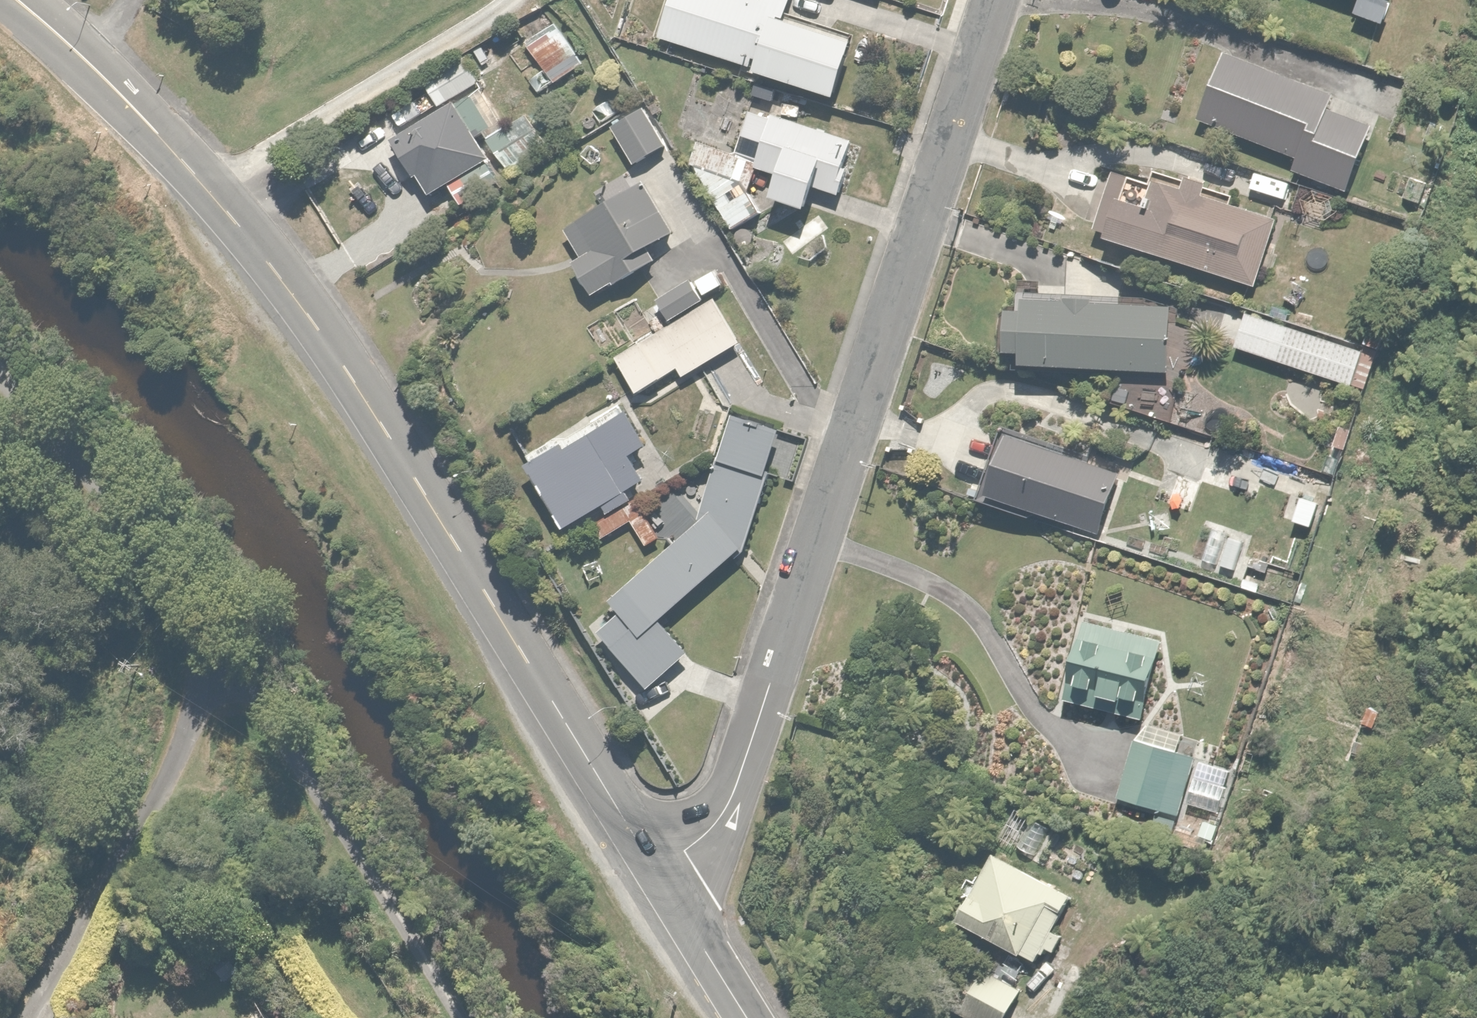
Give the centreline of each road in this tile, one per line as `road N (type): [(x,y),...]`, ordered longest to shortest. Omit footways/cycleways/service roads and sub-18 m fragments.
road 1 (tertiary): [(17,0),(136,108),(293,293),(408,460),(653,869)]
road 2 (residential): [(996,0),(740,775),(718,821),(653,869)]
road 3 (residential): [(214,644),(459,1017)]
road 4 (residential): [(35,1017),(159,797),(214,644)]
road 5 (residential): [(0,373),(162,557),(214,644)]
road 6 (tertiary): [(653,869),(745,1017)]

